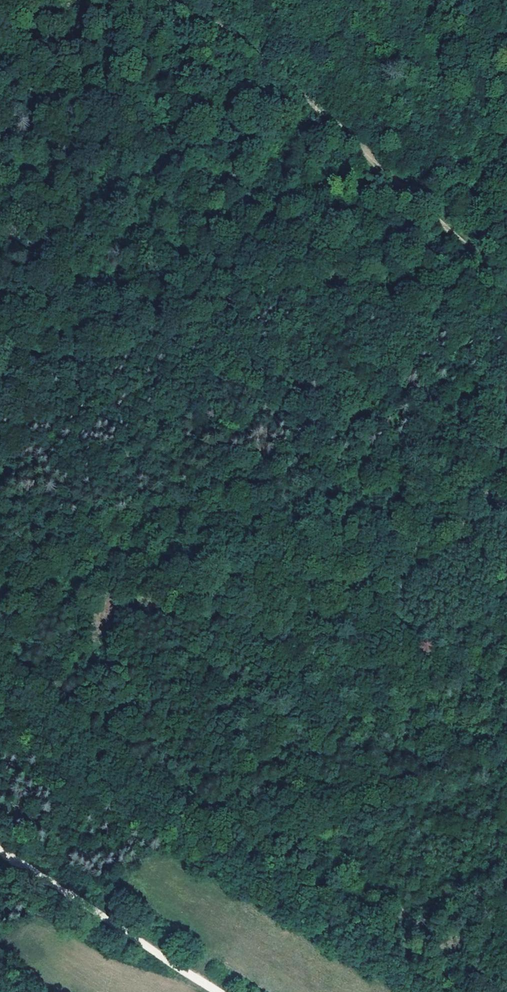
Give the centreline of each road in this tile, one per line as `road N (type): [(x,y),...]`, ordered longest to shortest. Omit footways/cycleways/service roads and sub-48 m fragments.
road 1 (track): [(506,415),(0,550)]
road 2 (track): [(506,283),(268,65),(166,0)]
road 3 (track): [(215,991),(0,855)]

